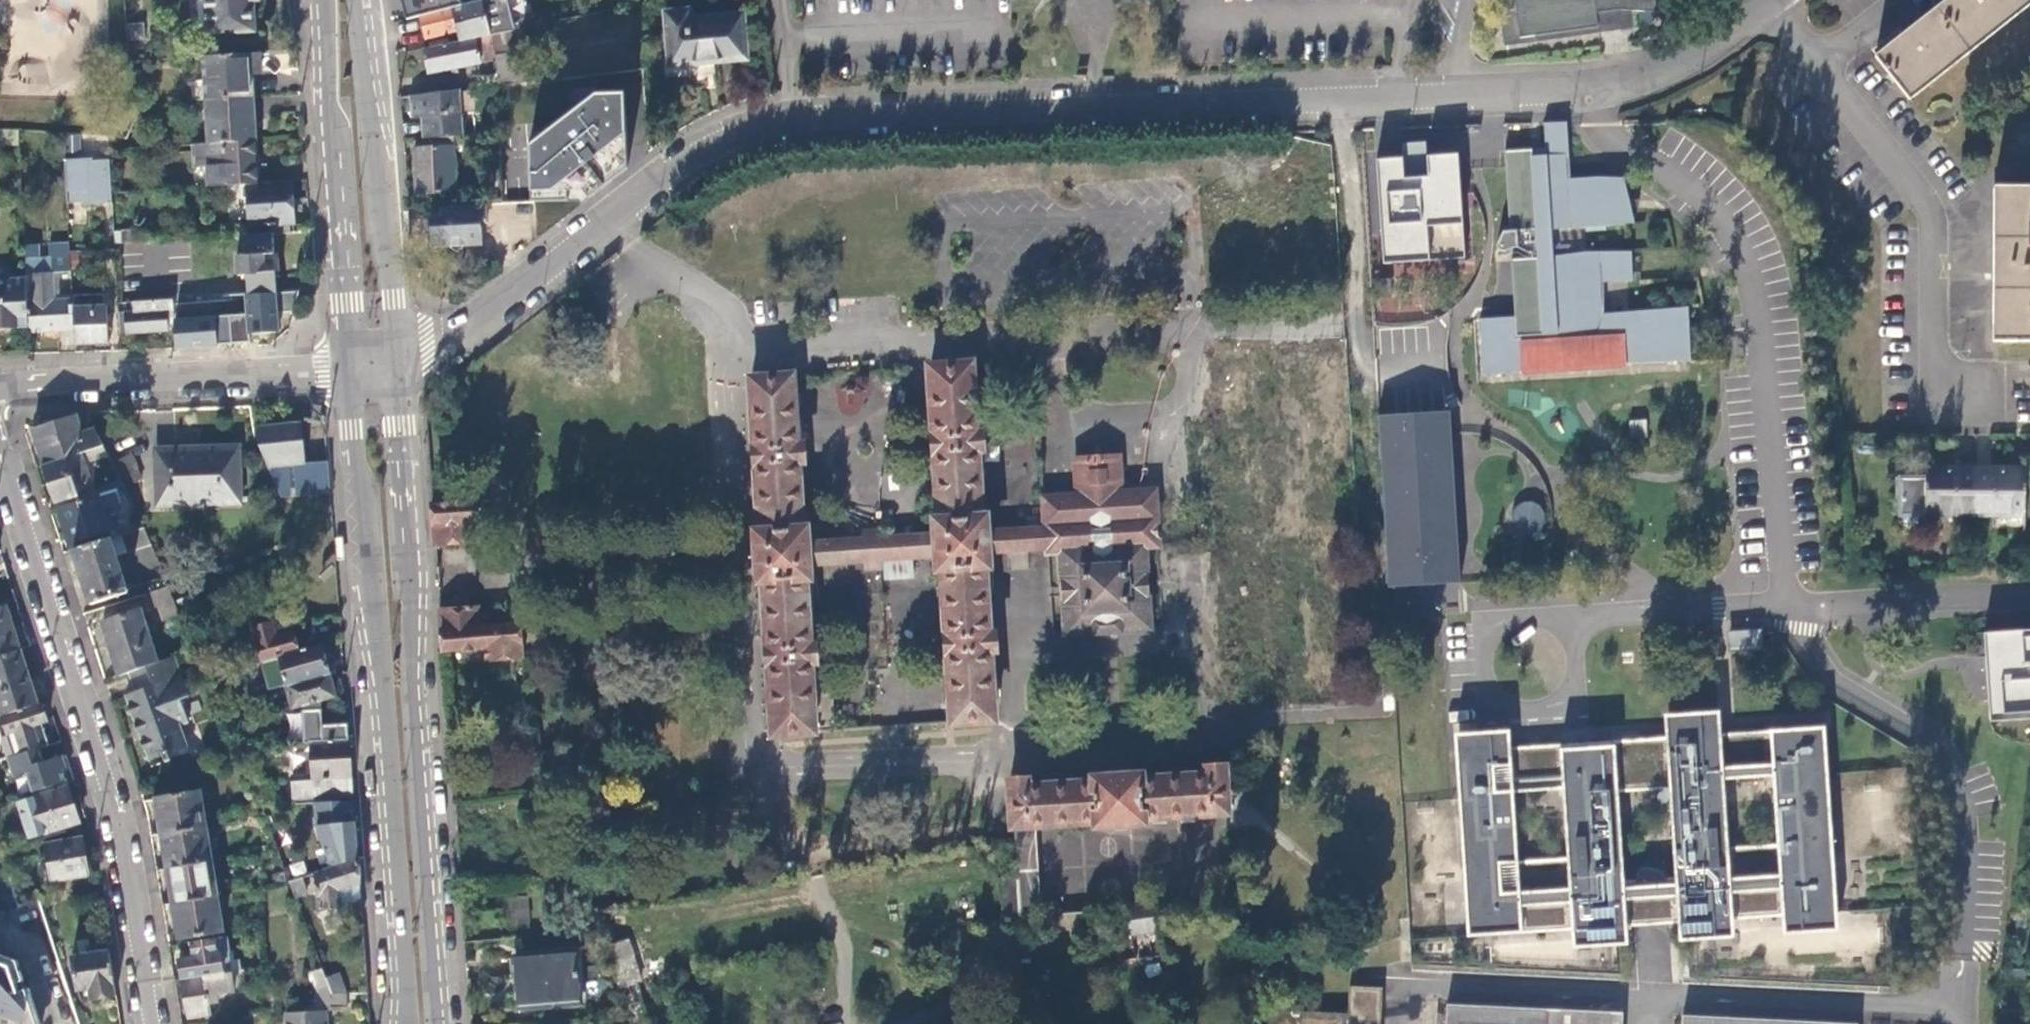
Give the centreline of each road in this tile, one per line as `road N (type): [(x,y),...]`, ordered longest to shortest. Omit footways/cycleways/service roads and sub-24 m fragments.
road 1 (unclassified): [(400,358),(482,315),(609,217),(752,129),(795,119),(1316,98)]
road 2 (residential): [(419,773),(1352,726)]
road 3 (secondary): [(352,366),(405,1023)]
road 4 (residential): [(1316,98),(1352,726)]
road 5 (unknown): [(739,349),(1327,319)]
road 6 (residential): [(0,460),(126,838),(156,1023)]
road 7 (unclassified): [(1788,604),(1750,263),(1720,221),(1627,146),(1592,89)]
road 8 (unclassified): [(1820,69),(1936,213),(1933,406),(1993,408)]
road 9 (secondary): [(419,773),(400,358)]
road 10 (secondary): [(328,0),(352,366)]
road 11 (secondary): [(400,358),(354,0)]
road 12 (residential): [(0,384),(352,366)]
road 13 (unclassified): [(1316,98),(1592,89)]
road 14 (unclassified): [(1960,778),(1936,734),(1851,681),(1802,636),(1788,604)]
road 15 (secondary): [(440,1023),(419,773)]
road 16 (unclassified): [(1788,604),(2029,600)]
road 17 (unclassified): [(1592,89),(1637,84),(1699,59),(1769,4)]

